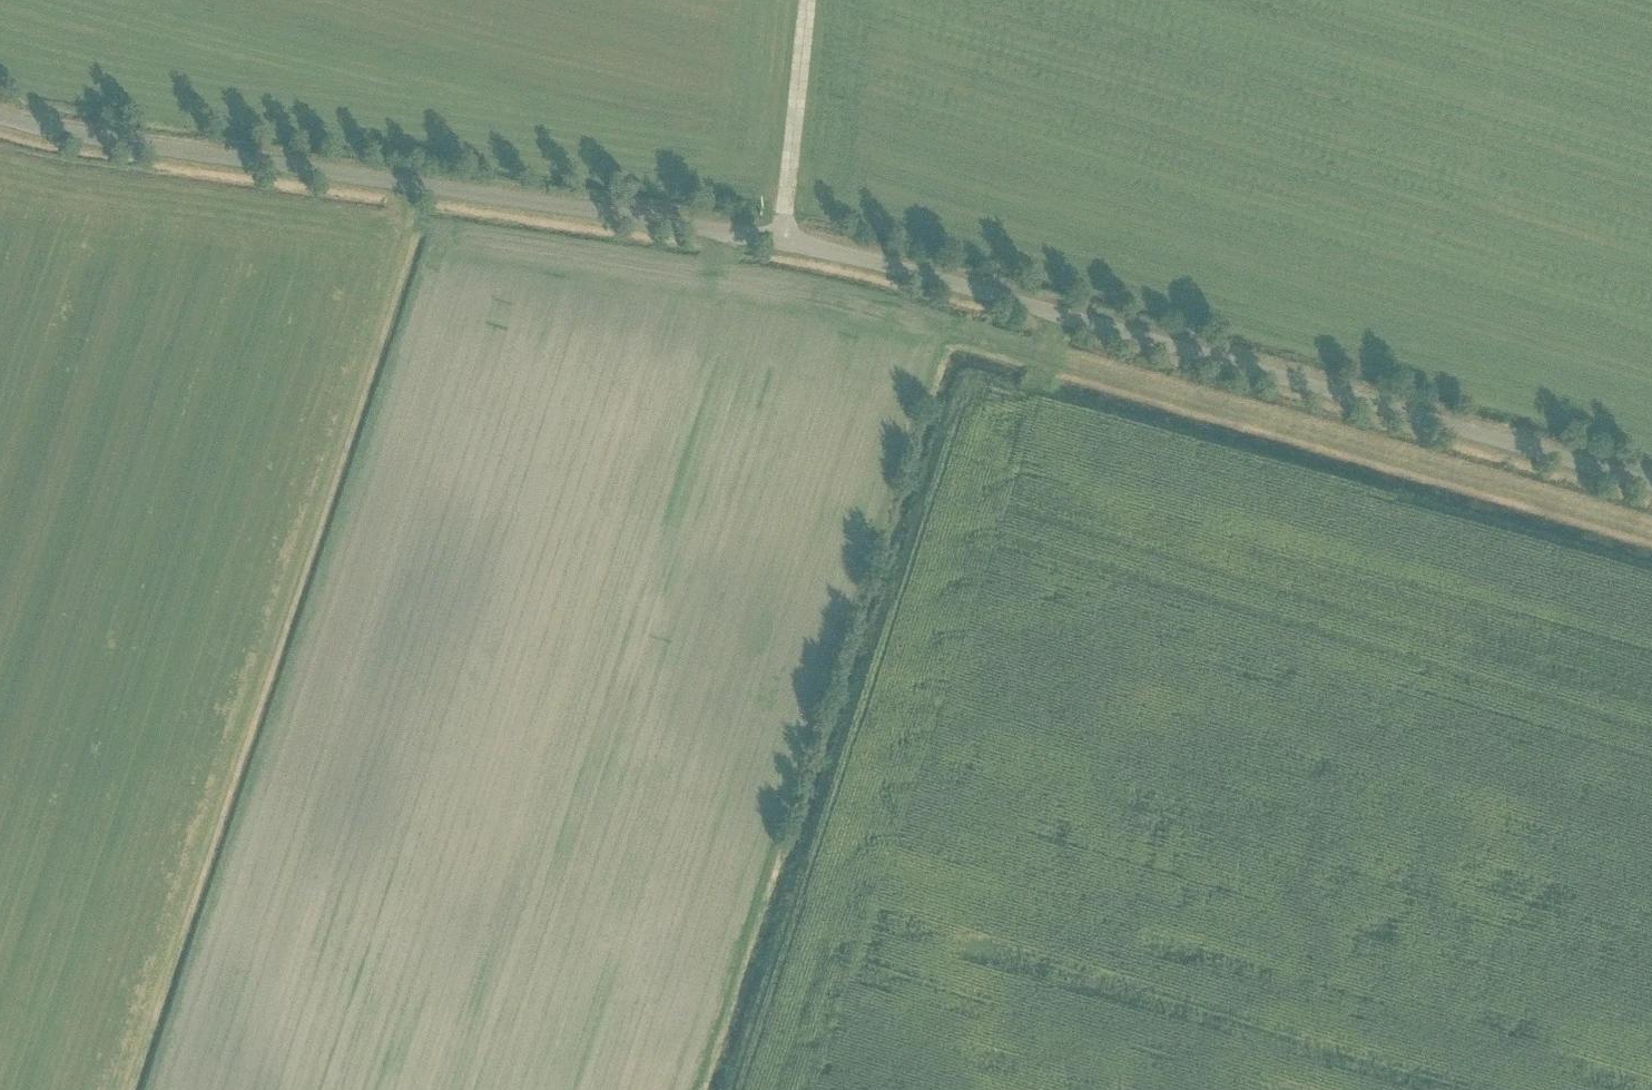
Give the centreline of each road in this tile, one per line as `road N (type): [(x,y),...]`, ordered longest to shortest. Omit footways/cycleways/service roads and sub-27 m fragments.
road 1 (unclassified): [(1651,484),(826,249),(122,143),(0,117)]

